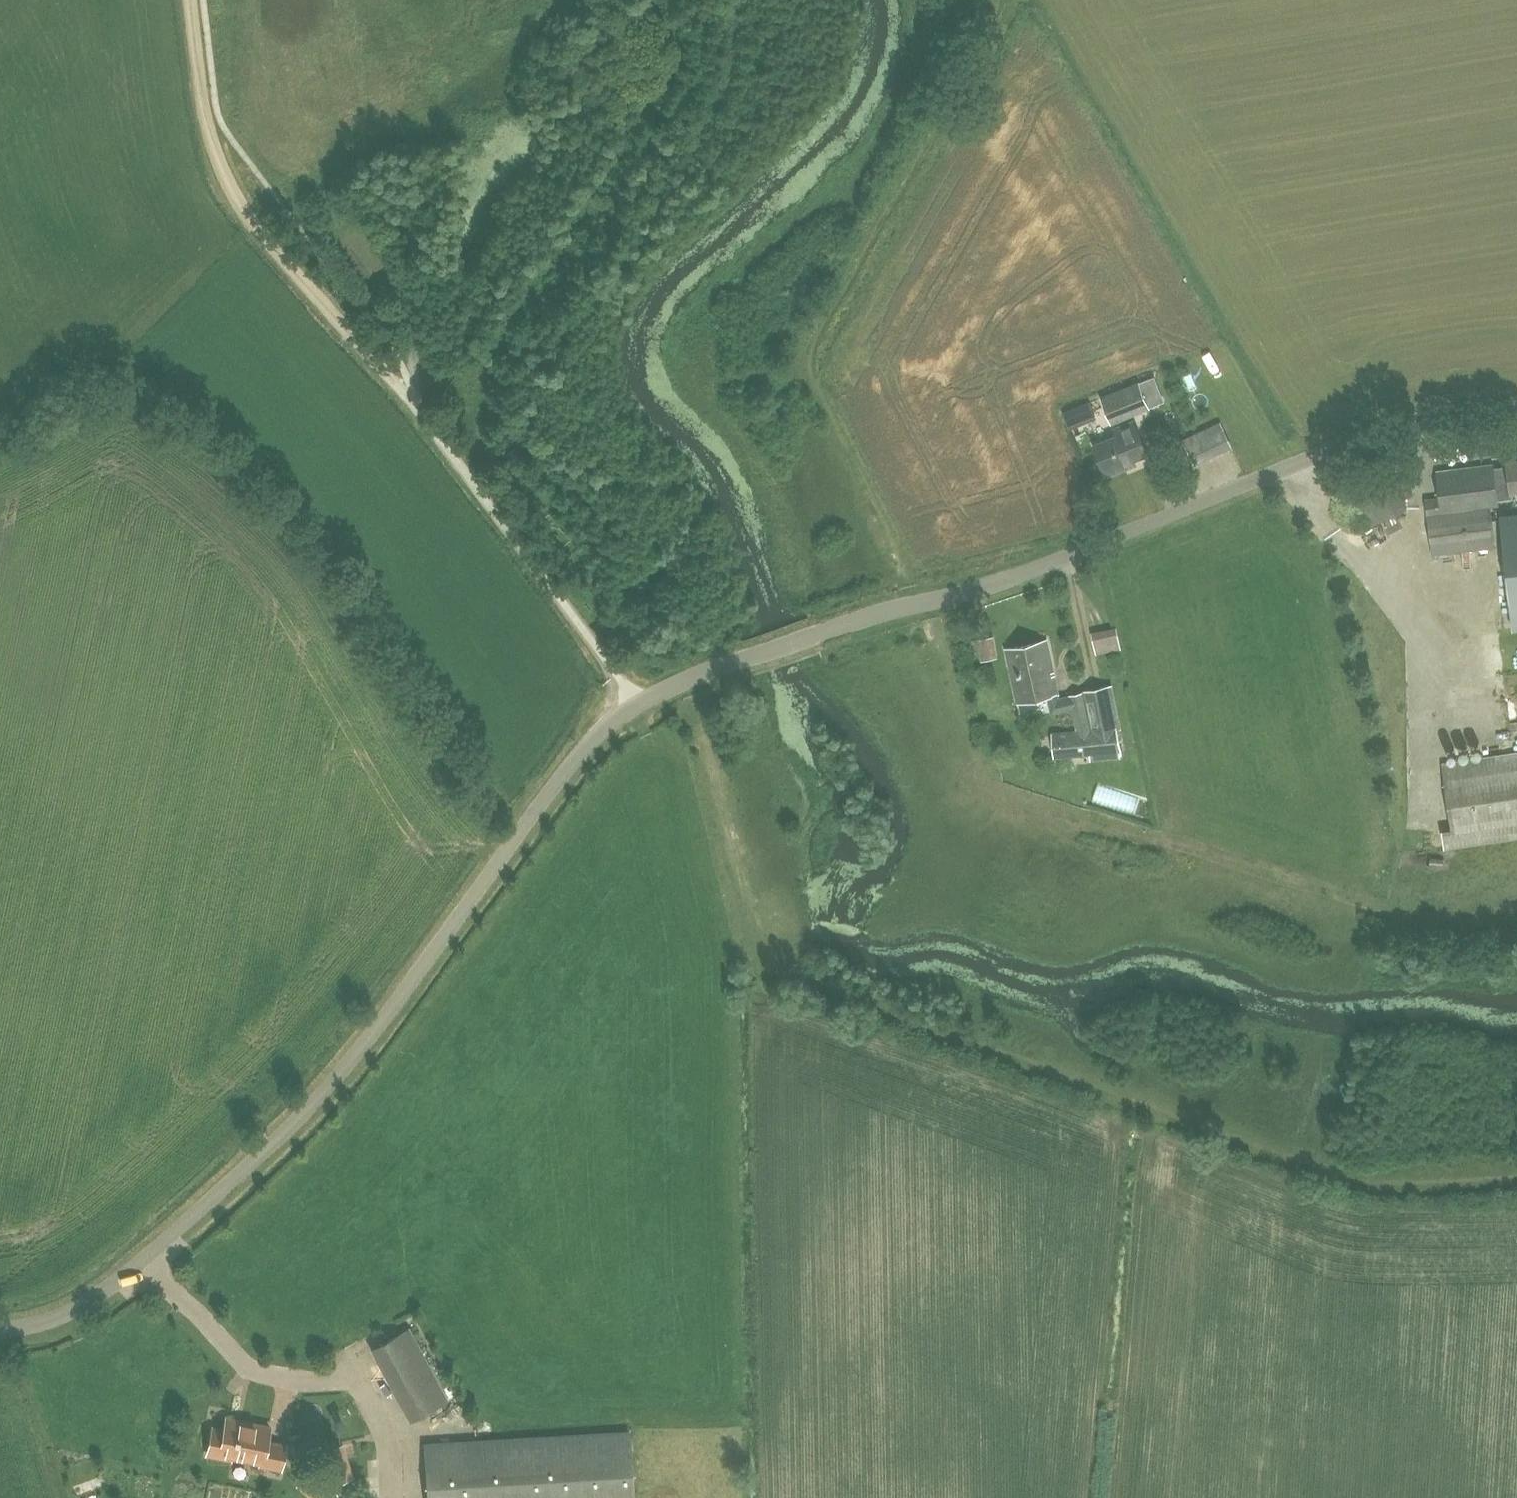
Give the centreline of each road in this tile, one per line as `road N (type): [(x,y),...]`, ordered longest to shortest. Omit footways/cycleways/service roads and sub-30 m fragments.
road 1 (unclassified): [(0,1331),(48,1323),(101,1297),(285,1133),(359,1052),(575,757),(629,710),(802,639),(1062,562),(1375,436),(1432,418),(1516,410)]
road 2 (track): [(193,0),(210,145),(227,196),(410,405)]
road 3 (track): [(410,405),(629,710)]

